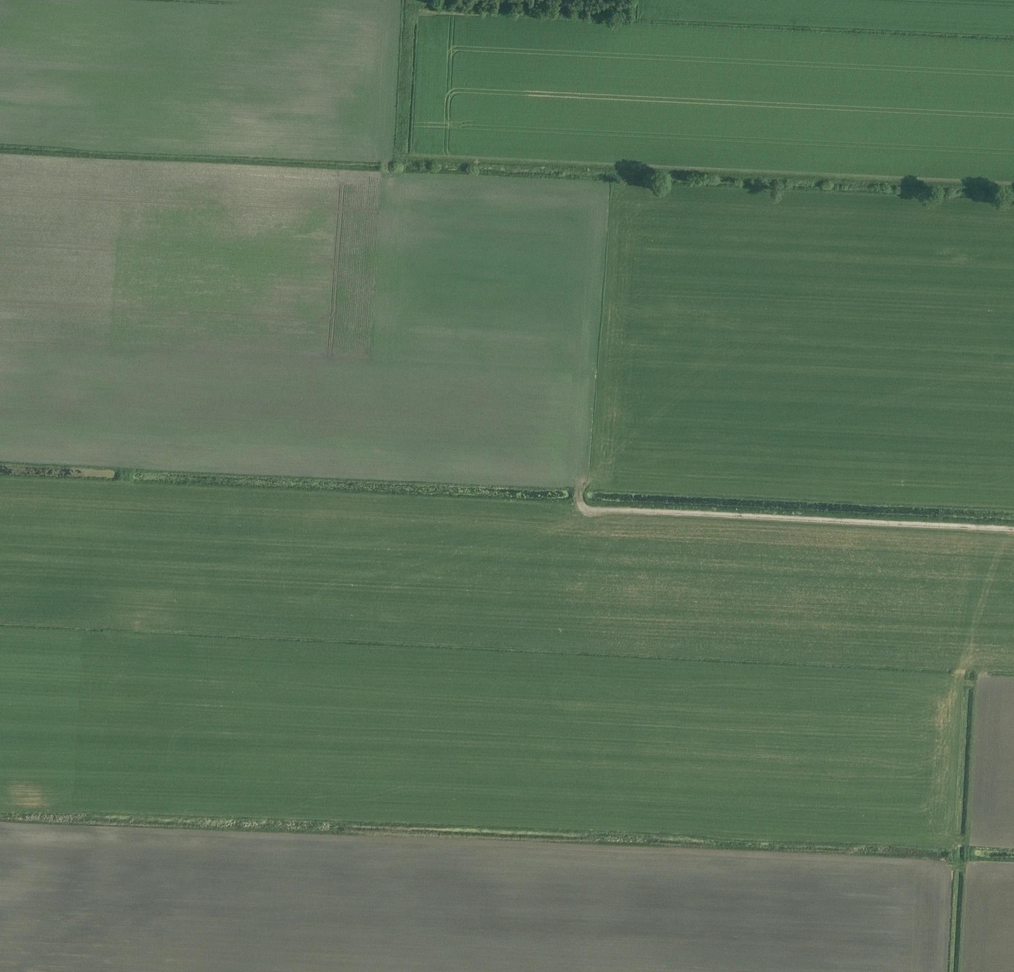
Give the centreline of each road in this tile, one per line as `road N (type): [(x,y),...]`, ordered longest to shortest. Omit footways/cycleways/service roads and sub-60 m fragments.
road 1 (track): [(1013,530),(591,511),(579,487)]

